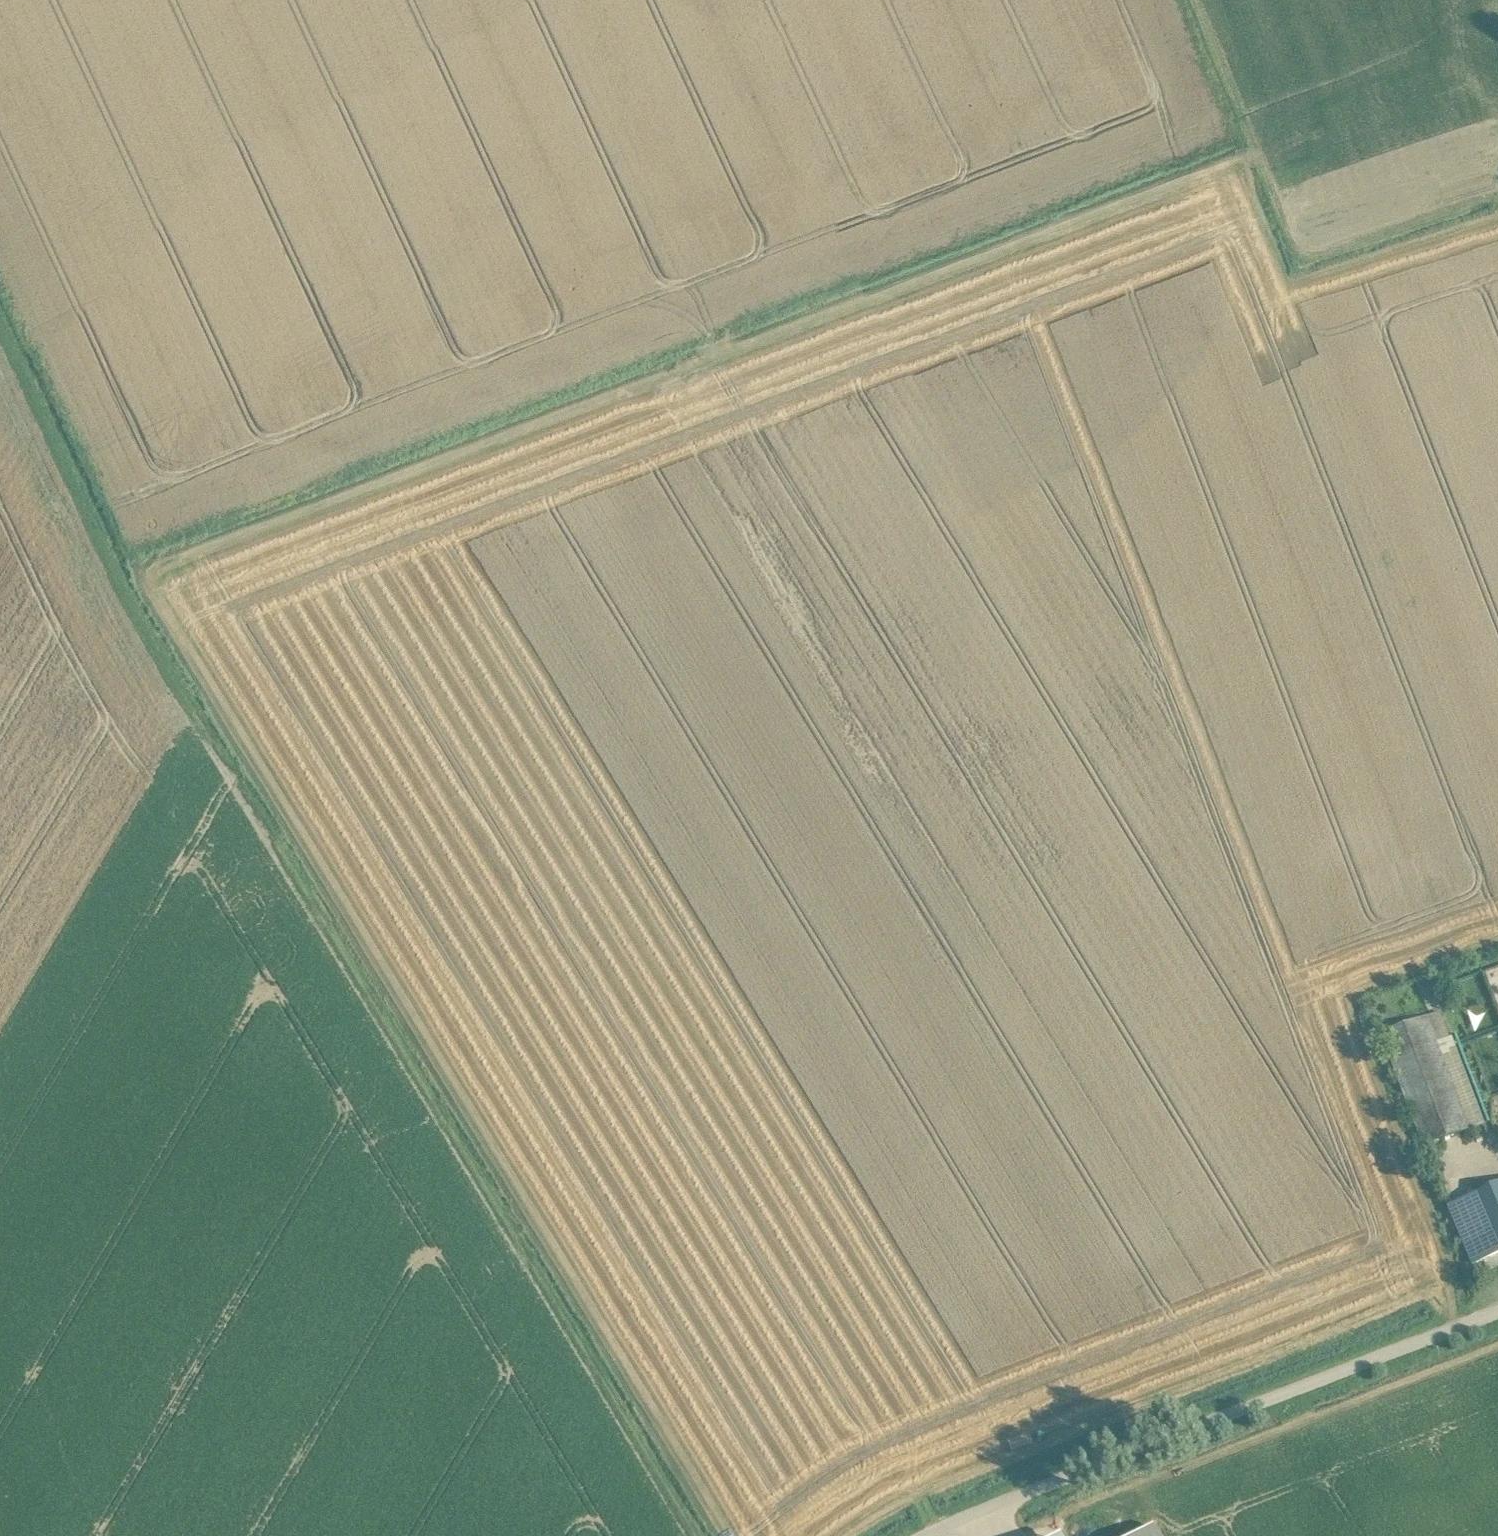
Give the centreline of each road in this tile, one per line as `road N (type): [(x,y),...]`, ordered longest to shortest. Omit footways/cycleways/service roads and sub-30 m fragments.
road 1 (unclassified): [(922,1535),(1497,1312)]

